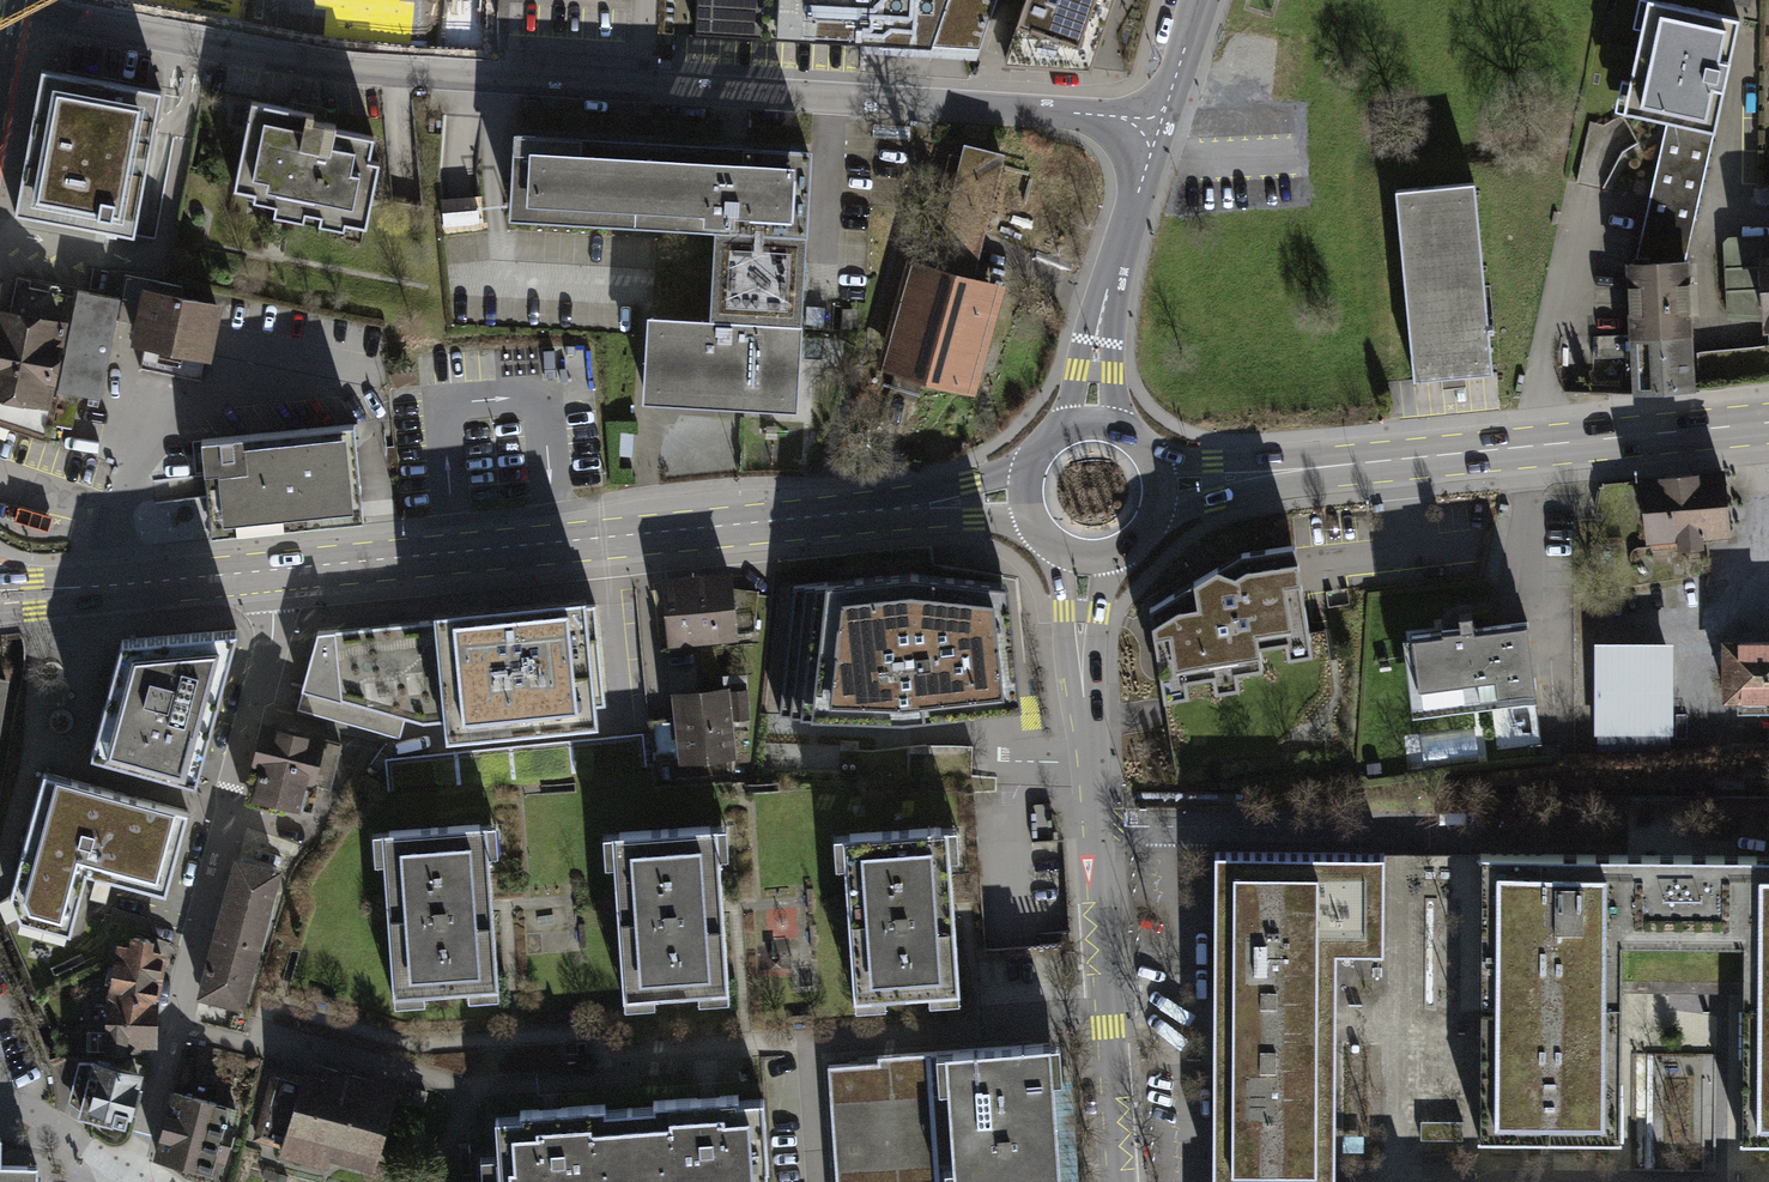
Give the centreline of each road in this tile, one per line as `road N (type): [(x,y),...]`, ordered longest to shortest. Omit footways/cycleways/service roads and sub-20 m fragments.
road 1 (residential): [(1158,126),(1111,115),(370,69),(16,10)]
road 2 (primary): [(269,571),(1029,494)]
road 3 (tertiary): [(1119,1181),(1082,665),(1086,554)]
road 4 (primary): [(1155,481),(1768,424)]
road 5 (residential): [(232,816),(135,1176)]
road 6 (residential): [(232,816),(60,768),(48,754),(82,590)]
road 7 (residential): [(1094,428),(1098,334),(1158,126)]
road 8 (residential): [(232,816),(272,609),(269,571)]
road 9 (primary): [(82,590),(269,571)]
road 10 (residential): [(135,1176),(0,1092)]
road 11 (residential): [(1158,126),(1199,0)]

